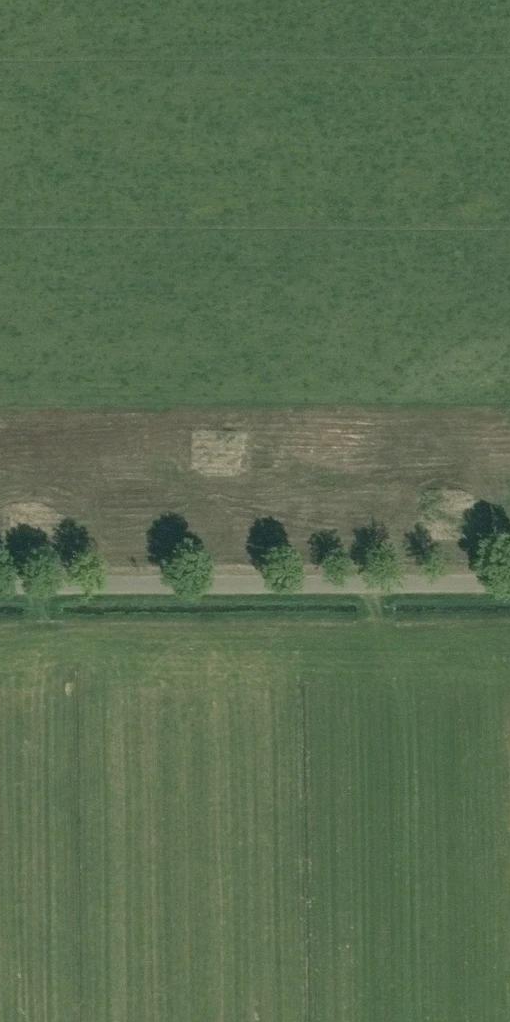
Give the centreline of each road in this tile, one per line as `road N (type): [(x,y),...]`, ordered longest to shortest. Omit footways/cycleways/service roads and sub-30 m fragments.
road 1 (unclassified): [(509,589),(0,591)]

